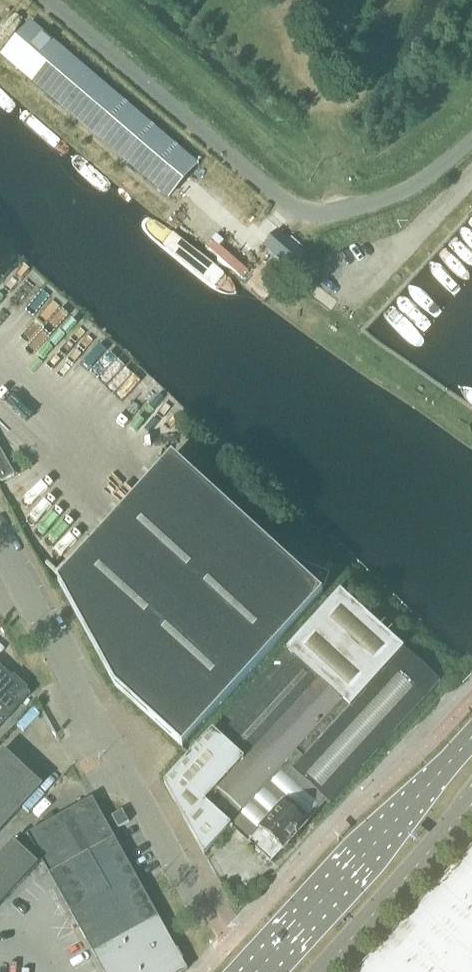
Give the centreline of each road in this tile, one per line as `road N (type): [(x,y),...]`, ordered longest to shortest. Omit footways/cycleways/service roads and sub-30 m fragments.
road 1 (unclassified): [(47,0),(303,211),(339,212),(402,193),(471,141)]
road 2 (unclassified): [(192,892),(0,551)]
road 3 (primary): [(471,739),(256,971)]
road 4 (primary): [(322,971),(471,805)]

